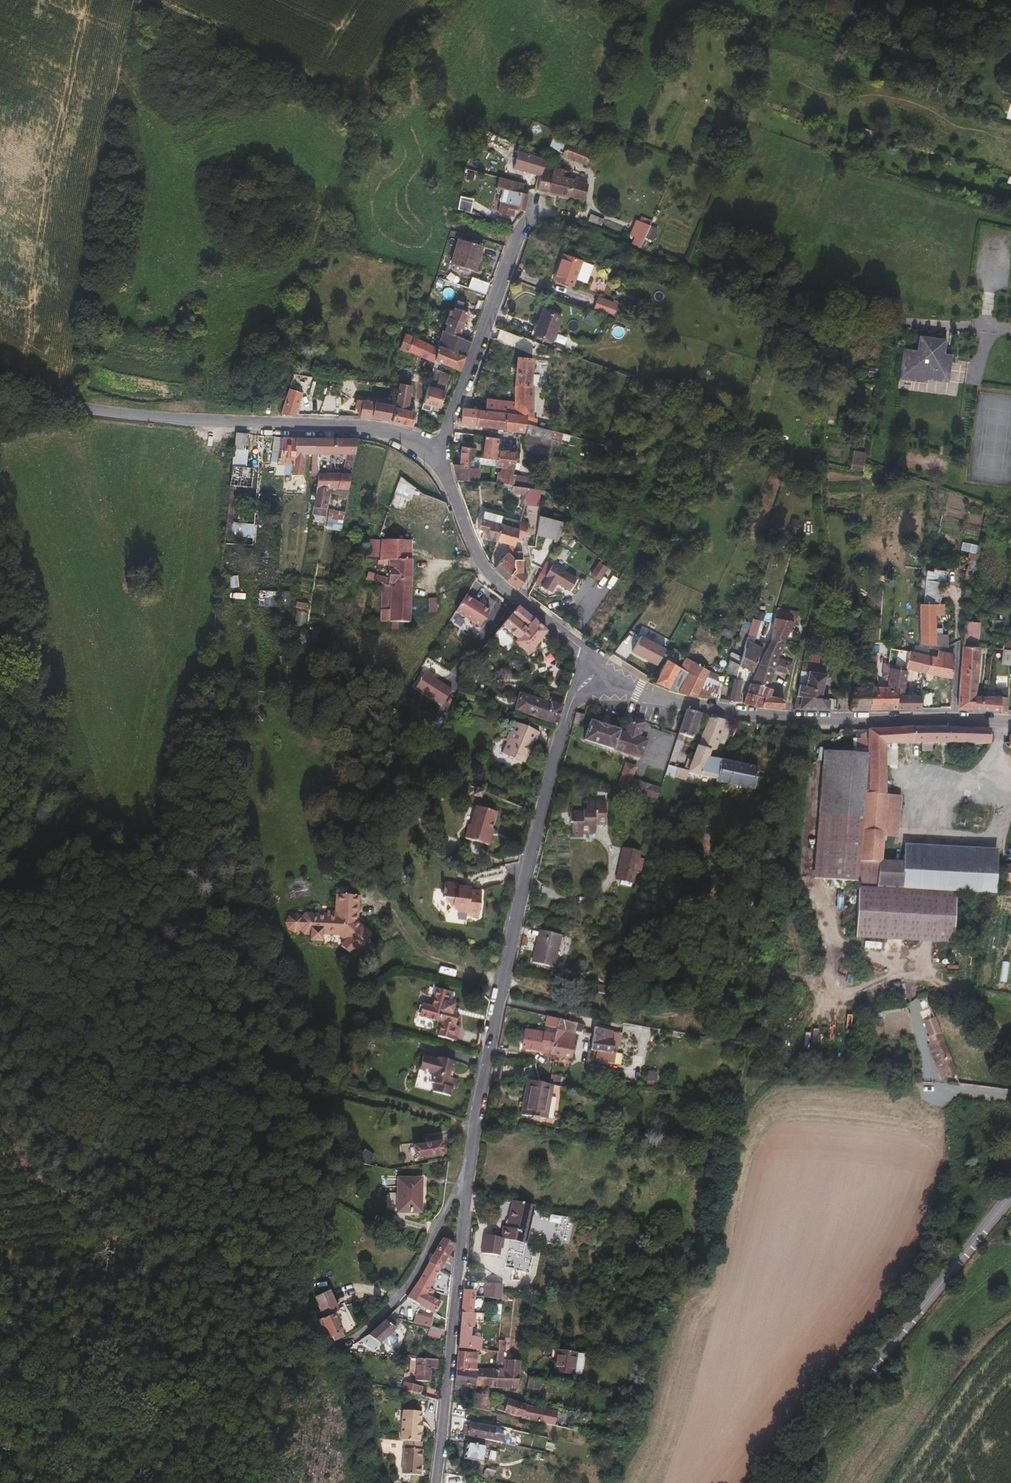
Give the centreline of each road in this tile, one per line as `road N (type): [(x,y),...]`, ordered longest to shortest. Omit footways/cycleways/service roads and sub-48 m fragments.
road 1 (residential): [(604,668),(577,700),(543,814),(468,1180)]
road 2 (residential): [(436,451),(376,429),(56,404),(0,379)]
road 3 (residential): [(1010,721),(759,715),(668,698),(604,668)]
road 4 (tertiary): [(1010,1195),(779,1482)]
road 5 (residential): [(436,451),(512,248),(540,209),(579,218)]
road 6 (residential): [(468,1180),(439,1482)]
road 7 (residential): [(604,668),(485,569),(436,451)]
road 8 (residential): [(468,1180),(411,1283),(330,1352)]

